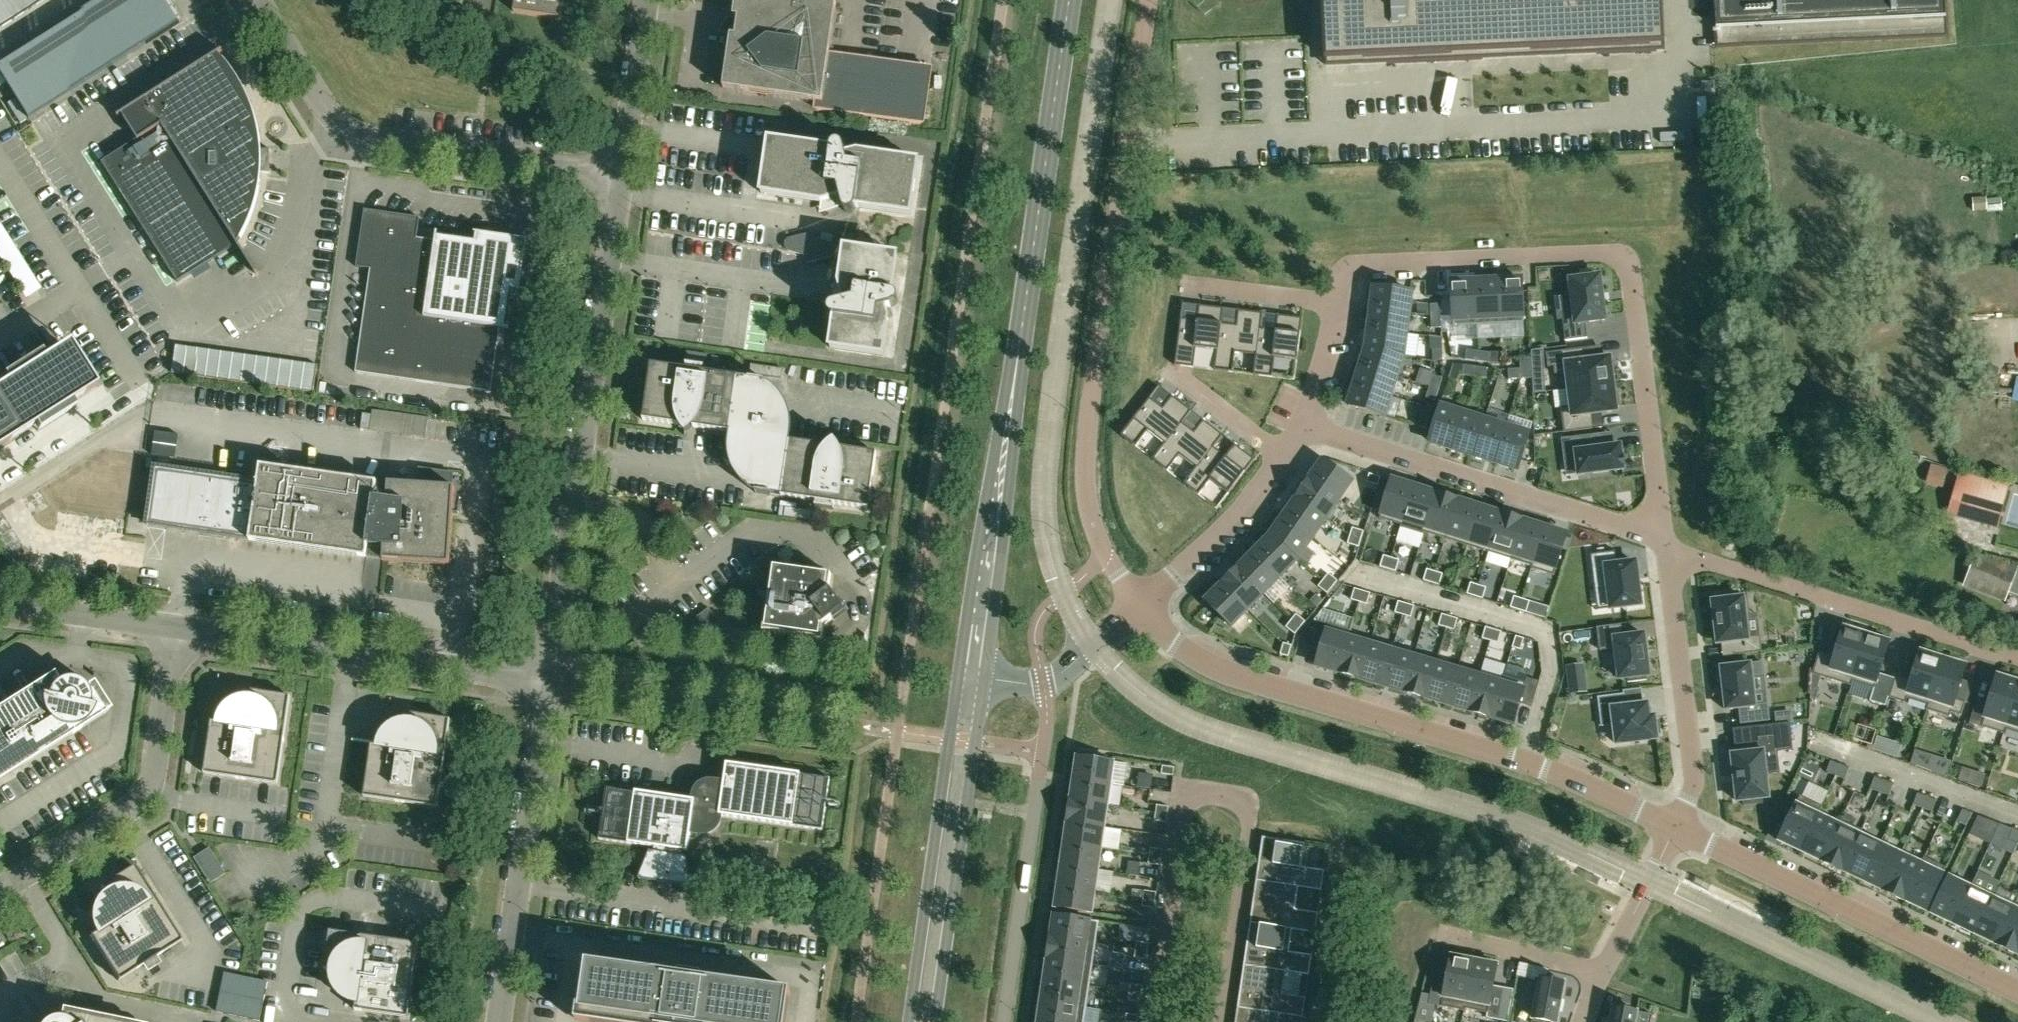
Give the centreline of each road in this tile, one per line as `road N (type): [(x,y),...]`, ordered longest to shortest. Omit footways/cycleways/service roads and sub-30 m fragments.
road 1 (tertiary): [(972,675),(1069,0)]
road 2 (residential): [(1135,605),(1098,538),(1084,453),(1148,0)]
road 3 (residential): [(1334,312),(1340,281),(1364,264),(1621,259),(1632,276),(1663,529)]
road 4 (tertiary): [(1673,828),(1528,761),(1224,668),(1196,656),(1135,605)]
road 5 (unclassified): [(547,681),(621,173)]
road 6 (residential): [(1221,1021),(1250,822),(1237,799),(1222,794),(1186,803),(1178,817),(1149,1021)]
road 7 (unclassified): [(621,173),(369,137),(339,125),(257,0)]
road 8 (tertiary): [(2017,992),(1673,828)]
road 9 (residential): [(1303,427),(1629,527),(1663,529)]
road 10 (unclassified): [(547,681),(177,627)]
road 11 (residential): [(1667,561),(1695,560),(2017,659)]
road 12 (tertiary): [(972,675),(954,708),(908,1021)]
road 13 (tertiary): [(935,1021),(980,711),(972,675)]
road 14 (unclassified): [(497,1021),(547,681)]
road 15 (residential): [(1002,1021),(1047,722),(1043,681)]
road 16 (unclassified): [(14,881),(144,799),(154,784),(177,627)]
road 17 (residential): [(1667,561),(1694,758),(1673,828)]
road 18 (residential): [(1135,605),(1222,533),(1282,465)]
road 19 (unclassified): [(177,627),(0,599)]
road 20 (unclassified): [(621,173),(646,0)]
road 21 (residential): [(1432,929),(1601,972)]
road 22 (residential): [(1601,972),(1673,828)]
road 23 (residential): [(1181,293),(1334,312)]
road 24 (residential): [(1282,465),(1160,375)]
road 25 (tertiary): [(1043,681),(1135,605)]
road 26 (residential): [(1303,427),(1334,312)]

